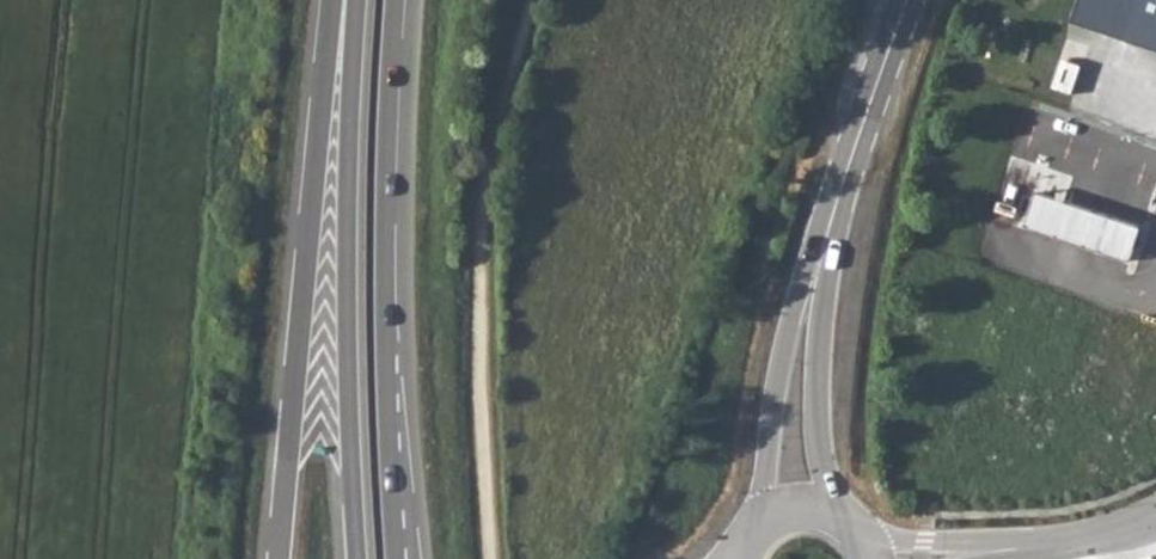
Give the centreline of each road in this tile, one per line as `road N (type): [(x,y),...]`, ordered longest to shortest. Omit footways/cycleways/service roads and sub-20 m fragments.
road 1 (primary): [(333,0),(281,558)]
road 2 (primary): [(398,558),(387,251),(398,0)]
road 3 (primary): [(360,0),(348,329),(358,558)]
road 4 (secondary): [(795,511),(791,397),(814,287),(853,158),(917,0)]
road 5 (residential): [(916,558),(1046,546),(1155,516)]

